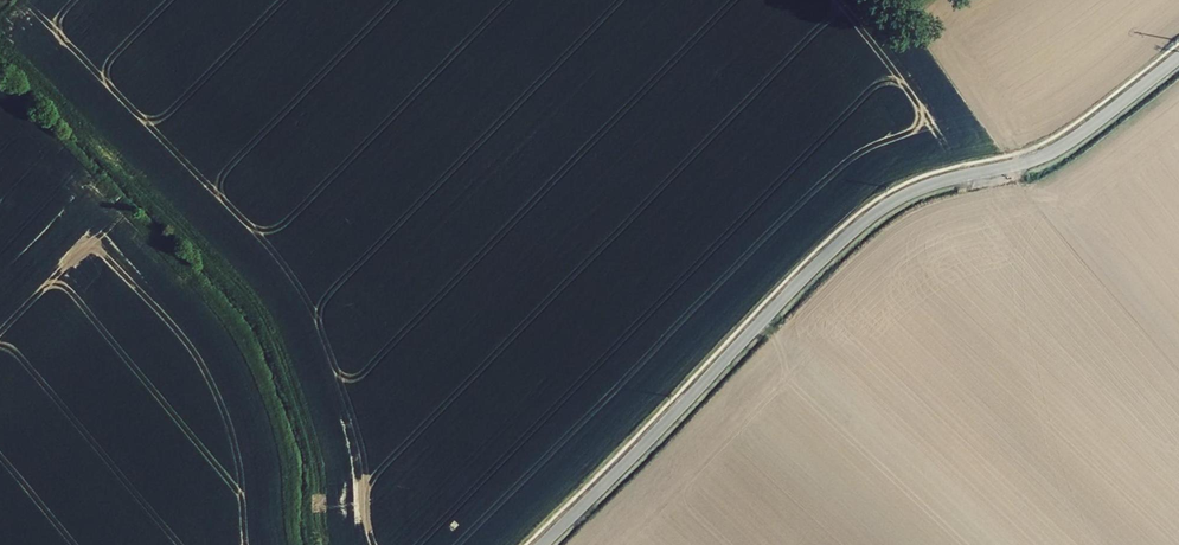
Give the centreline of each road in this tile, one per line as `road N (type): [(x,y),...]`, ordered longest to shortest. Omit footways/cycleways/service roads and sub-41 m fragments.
road 1 (residential): [(541,544),(871,215),(925,186),(1057,148),(1178,57)]

